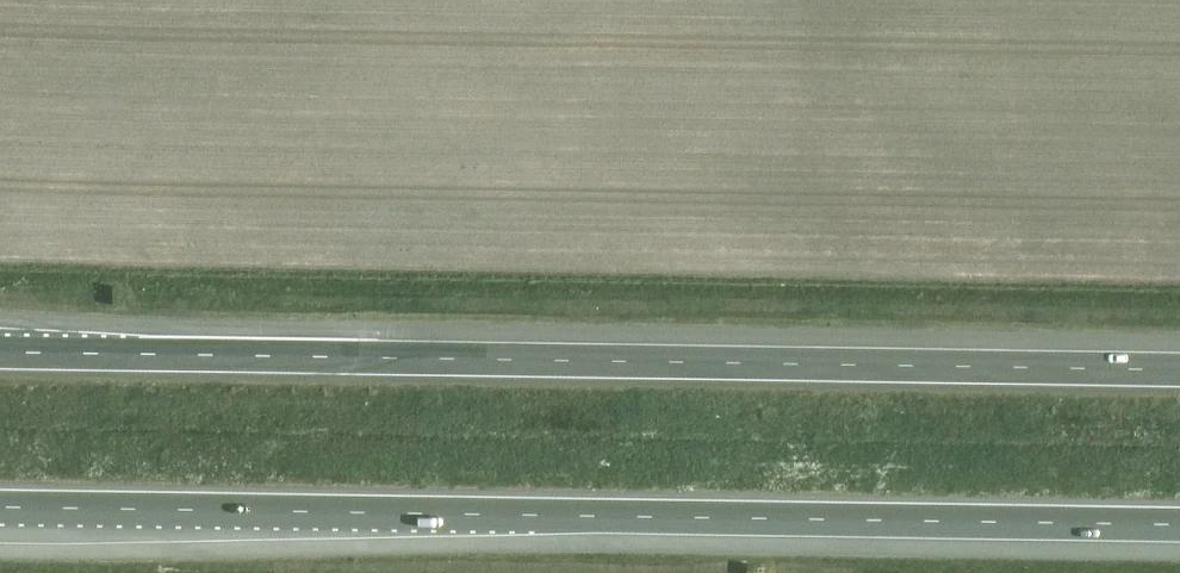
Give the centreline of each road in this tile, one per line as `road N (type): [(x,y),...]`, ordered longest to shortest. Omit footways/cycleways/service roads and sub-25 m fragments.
road 1 (motorway): [(0,508),(1179,525)]
road 2 (motorway): [(1179,370),(0,353)]

